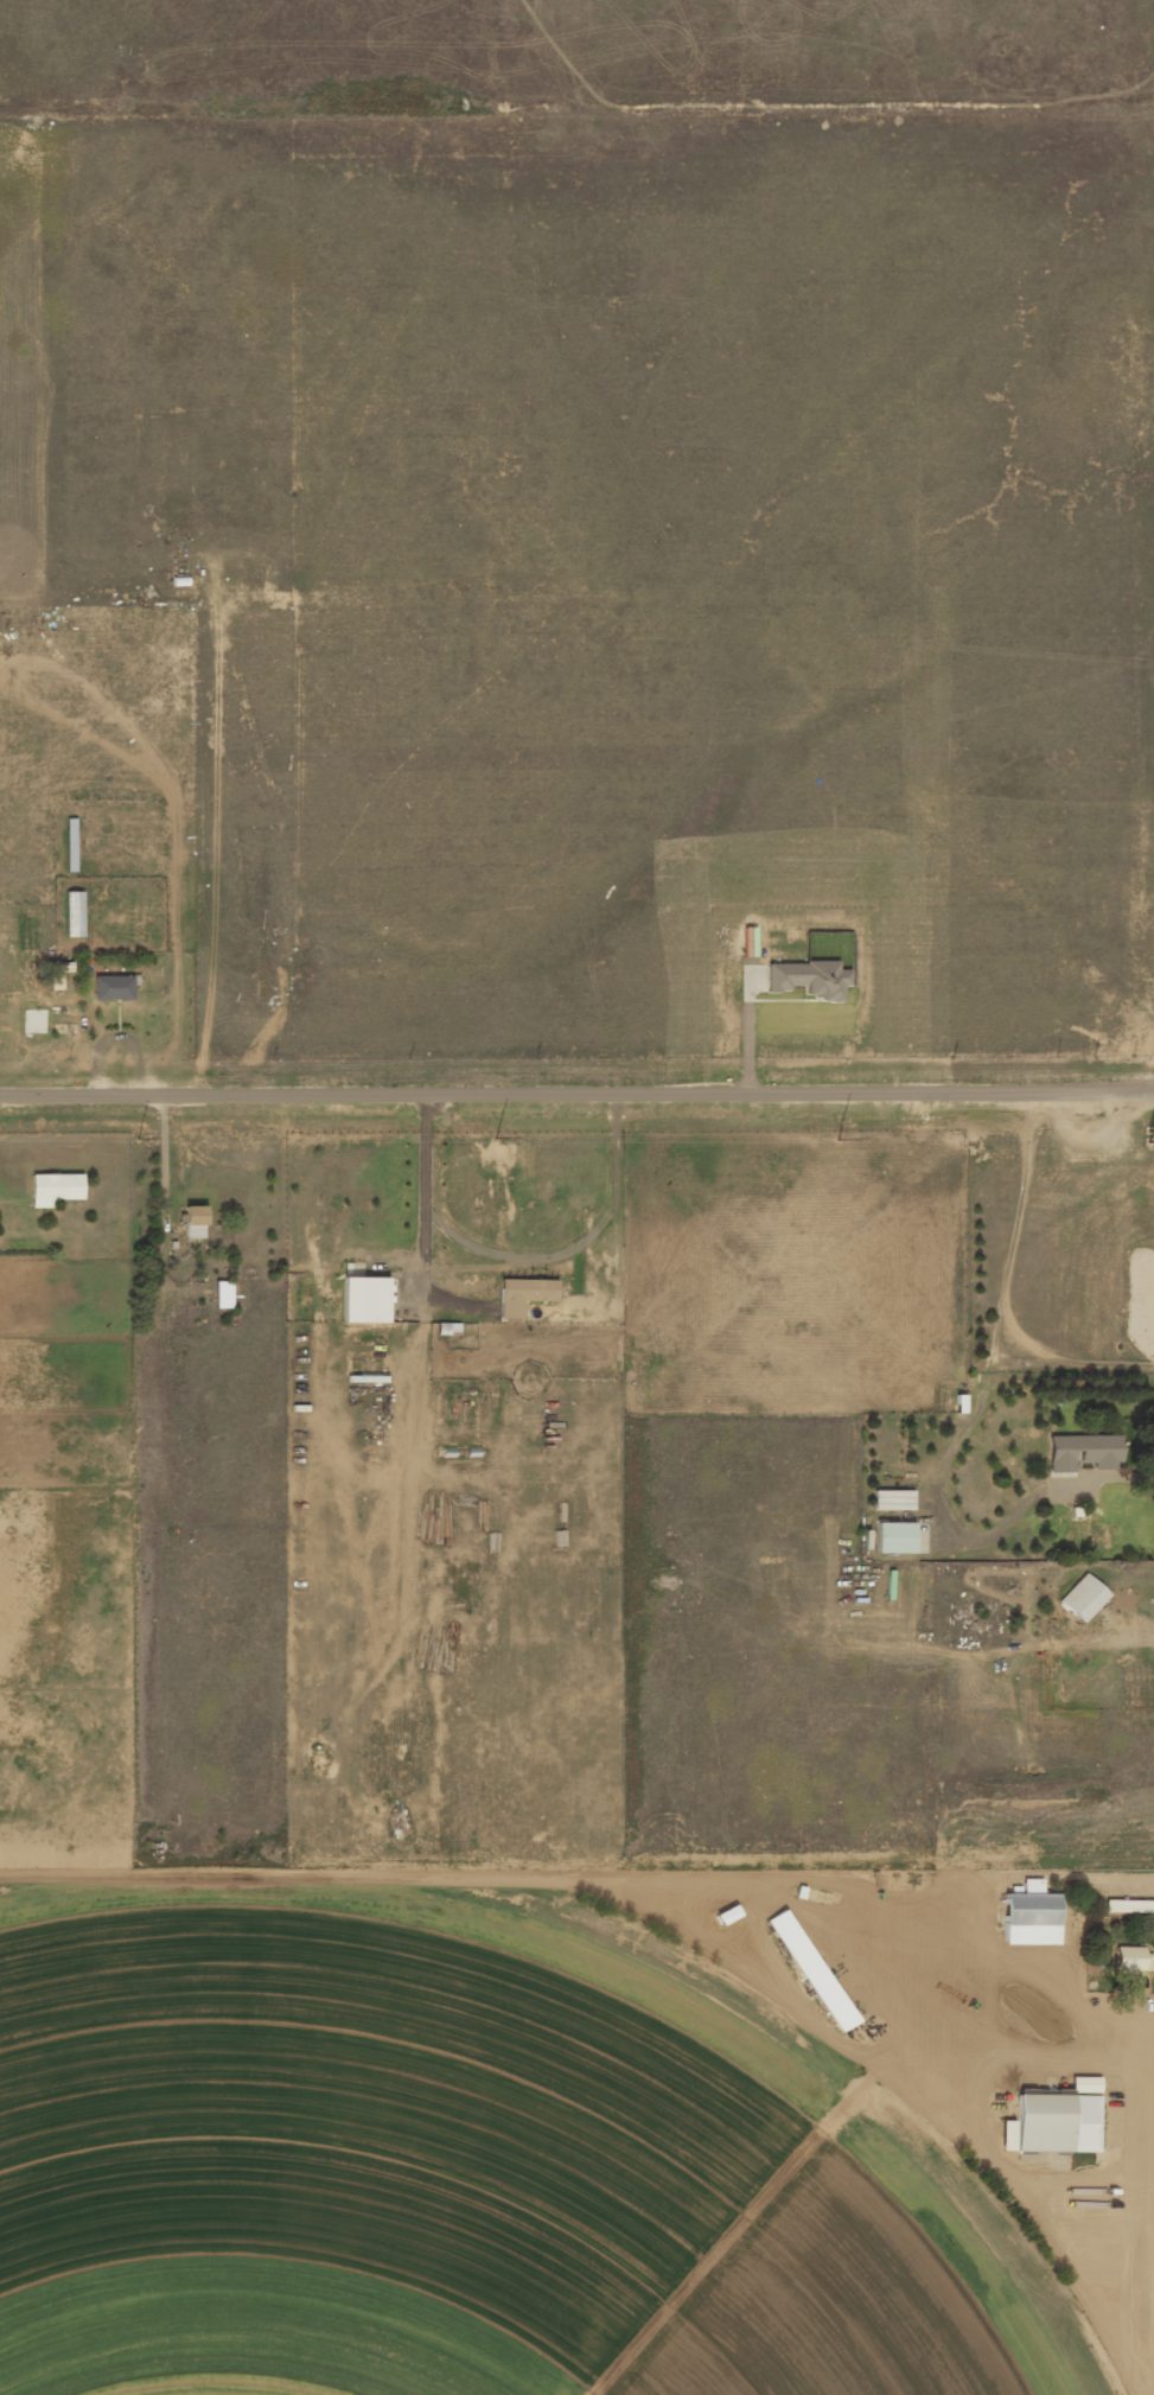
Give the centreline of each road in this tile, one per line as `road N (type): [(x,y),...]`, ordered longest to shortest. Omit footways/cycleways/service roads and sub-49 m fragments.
road 1 (residential): [(0,1092),(1153,1087)]

